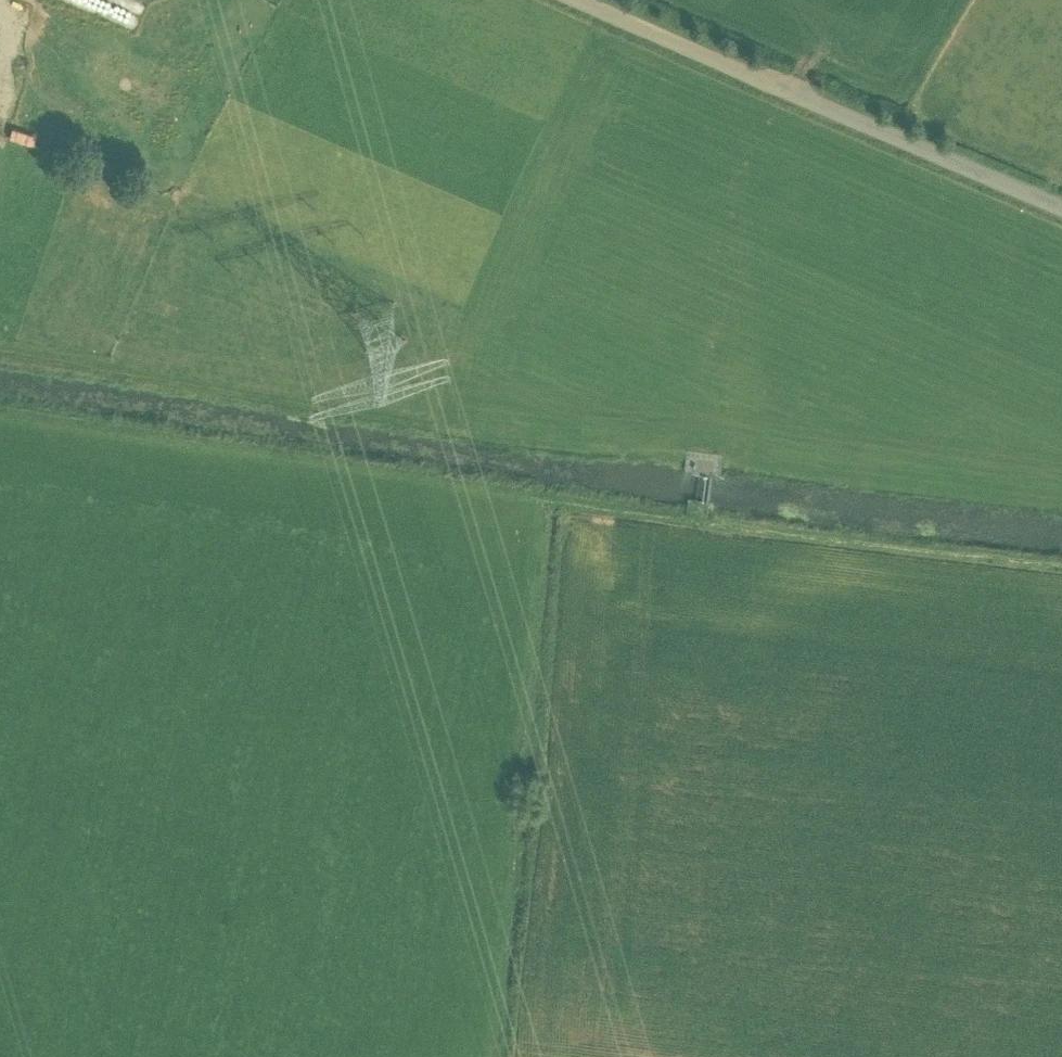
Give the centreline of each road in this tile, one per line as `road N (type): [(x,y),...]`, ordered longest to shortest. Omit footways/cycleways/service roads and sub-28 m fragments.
road 1 (unclassified): [(1061,213),(567,0)]

